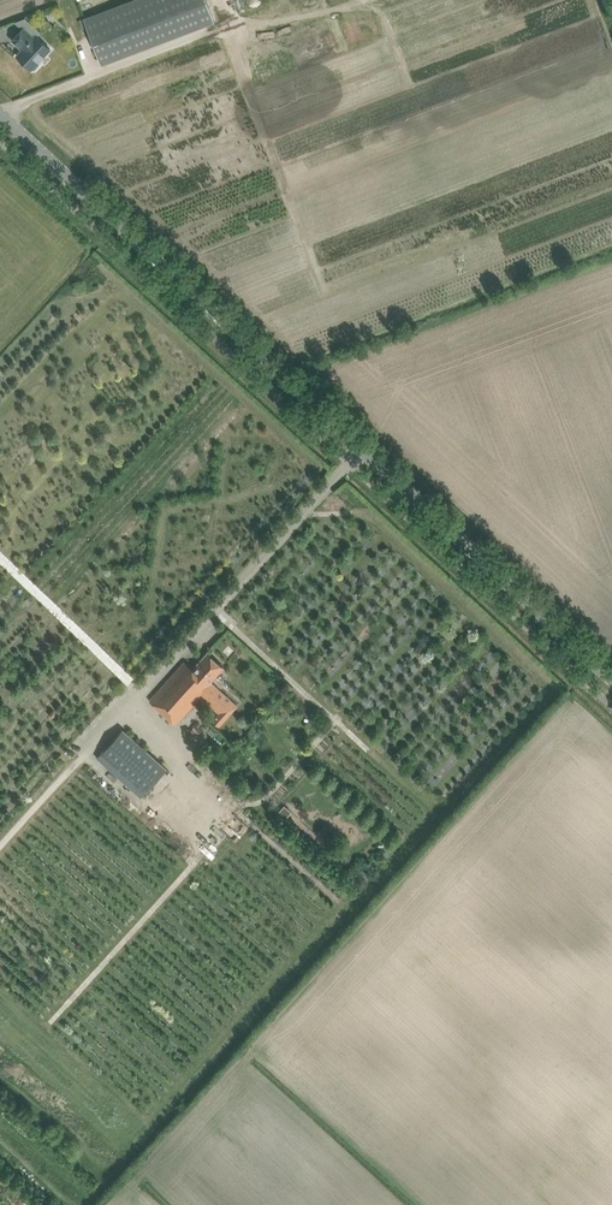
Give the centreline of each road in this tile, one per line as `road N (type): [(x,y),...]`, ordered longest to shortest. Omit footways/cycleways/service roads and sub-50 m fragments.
road 1 (tertiary): [(611,678),(0,117)]

